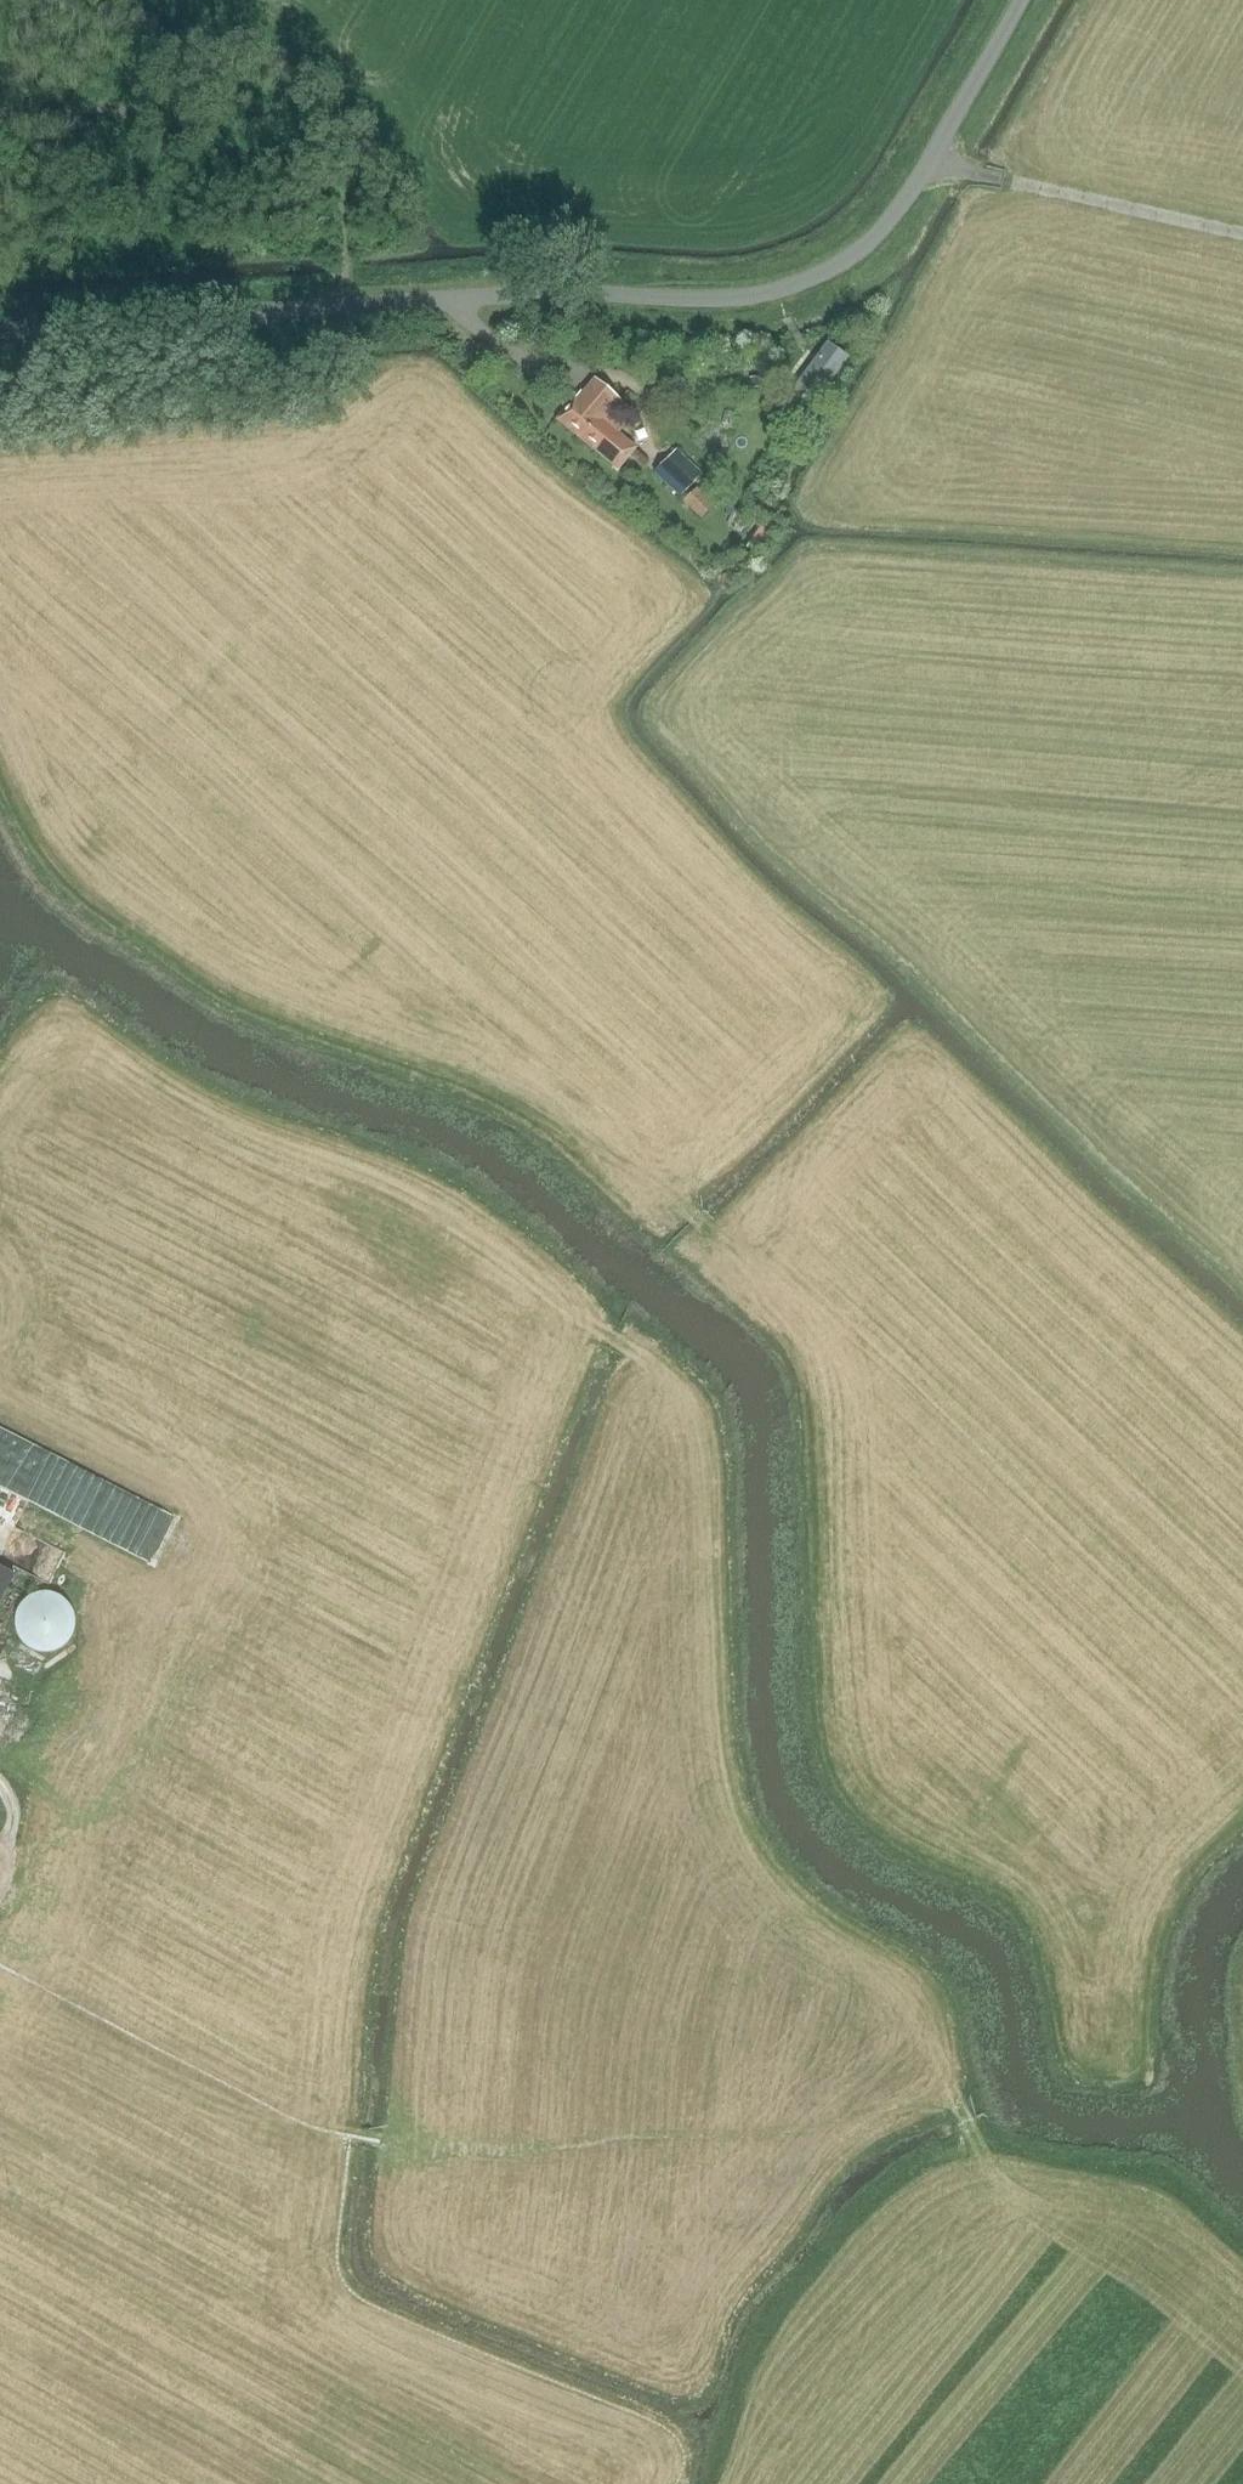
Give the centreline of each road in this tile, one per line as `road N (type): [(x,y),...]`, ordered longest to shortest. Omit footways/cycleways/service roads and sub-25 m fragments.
road 1 (unclassified): [(0,330),(441,296),(734,297),(784,288),(825,271),(881,230),(934,157),(1022,0)]

